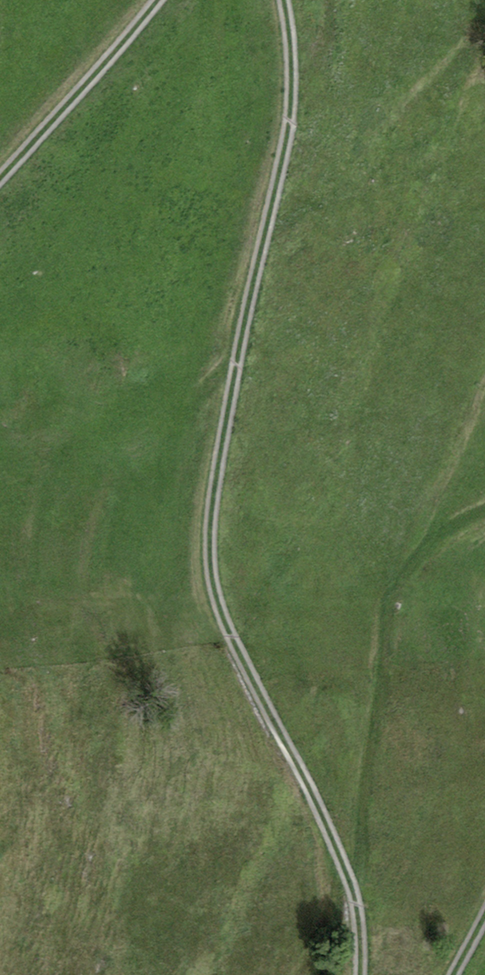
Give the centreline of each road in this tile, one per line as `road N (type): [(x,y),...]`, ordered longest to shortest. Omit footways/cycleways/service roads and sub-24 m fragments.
road 1 (track): [(285,0),(303,68),(215,521),(217,589),(237,650),(318,791),(367,912),(360,974)]
road 2 (track): [(0,182),(169,0)]

